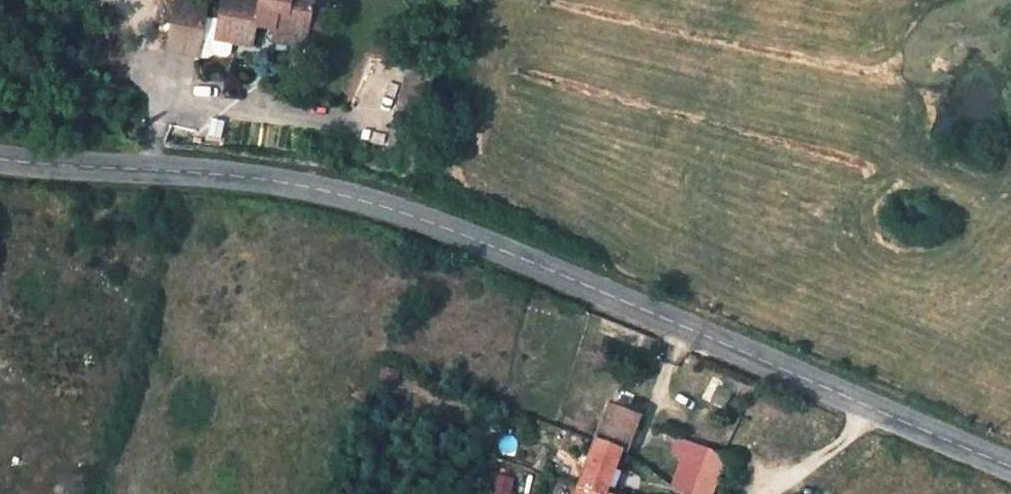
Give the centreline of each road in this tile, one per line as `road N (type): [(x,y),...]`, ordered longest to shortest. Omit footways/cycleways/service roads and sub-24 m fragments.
road 1 (tertiary): [(0,157),(345,191),(1010,466)]

